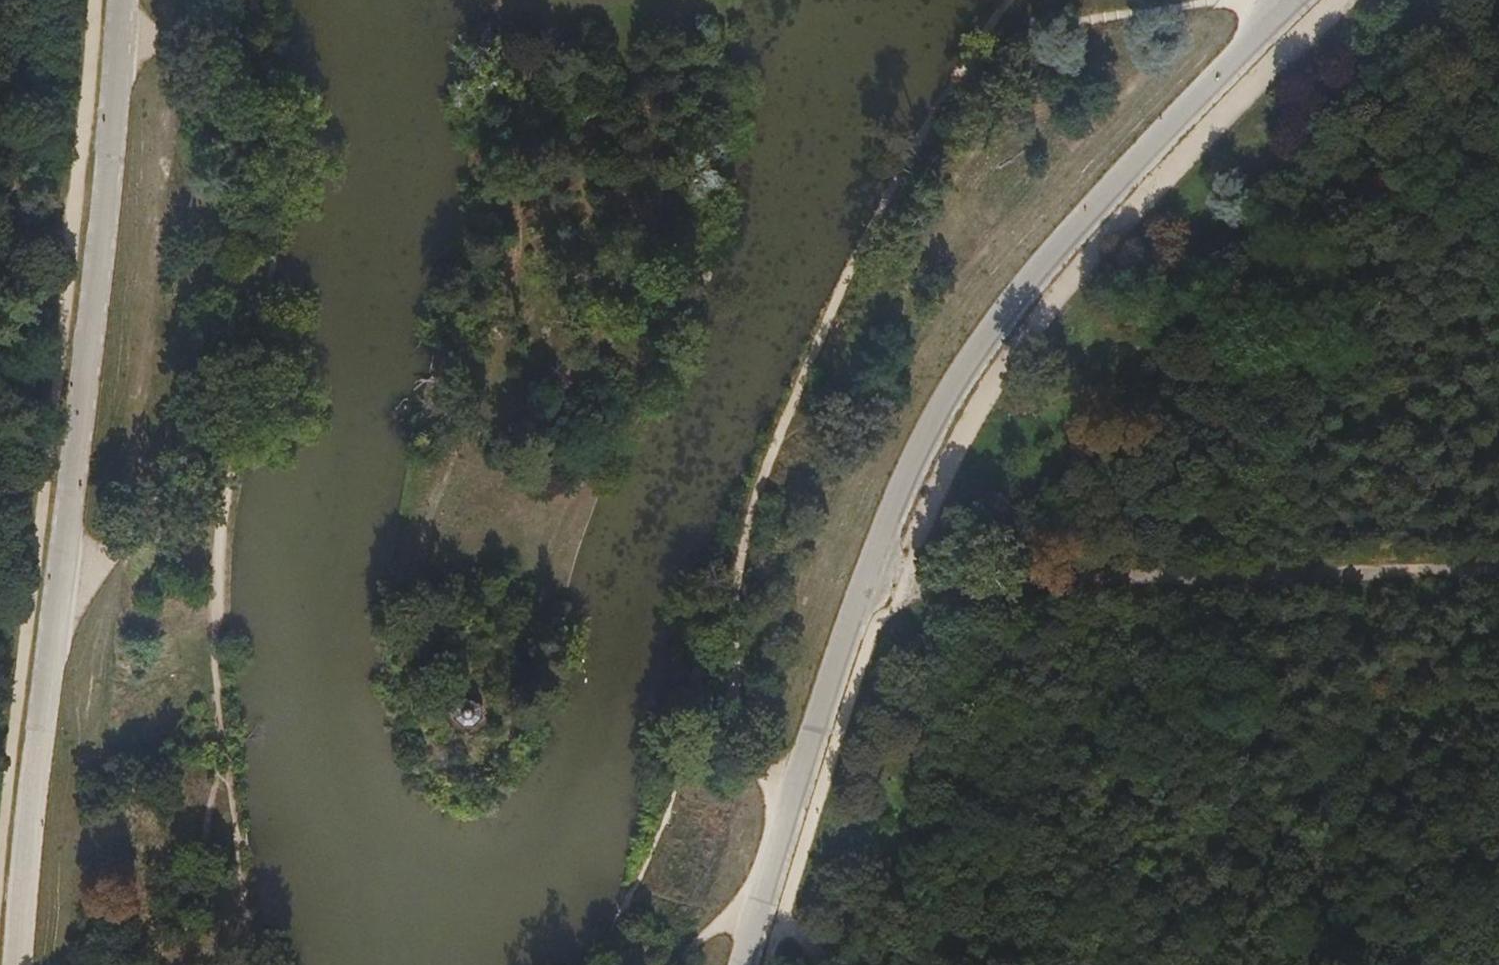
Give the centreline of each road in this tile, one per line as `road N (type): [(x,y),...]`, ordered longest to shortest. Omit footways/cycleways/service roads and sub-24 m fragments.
road 1 (track): [(865,584),(1498,565)]

